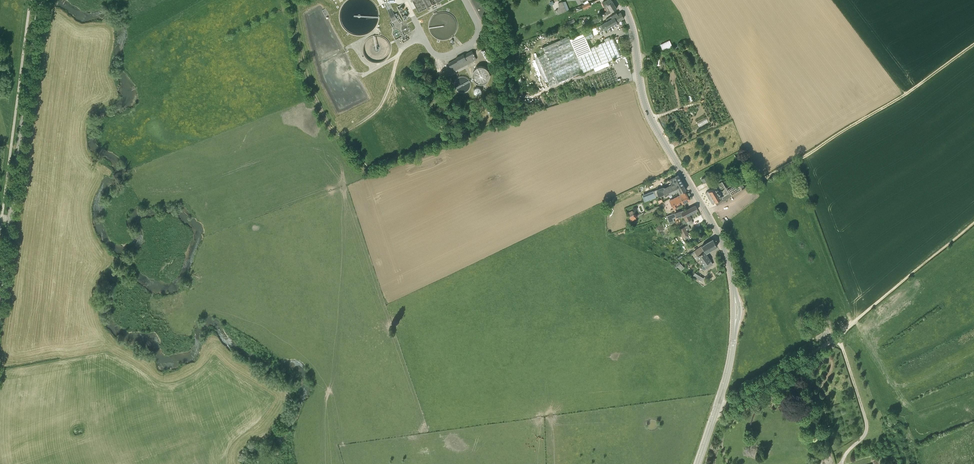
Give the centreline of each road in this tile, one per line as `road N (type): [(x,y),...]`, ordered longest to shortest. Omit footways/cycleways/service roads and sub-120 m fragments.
road 1 (secondary): [(735,296),(718,234),(647,110),(620,0)]
road 2 (secondary): [(0,302),(39,0)]
road 3 (track): [(755,184),(973,43)]
road 4 (track): [(973,223),(837,338)]
road 5 (secondary): [(698,463),(735,327)]
road 6 (track): [(717,409),(837,338)]
road 7 (track): [(842,463),(867,422),(837,338)]

